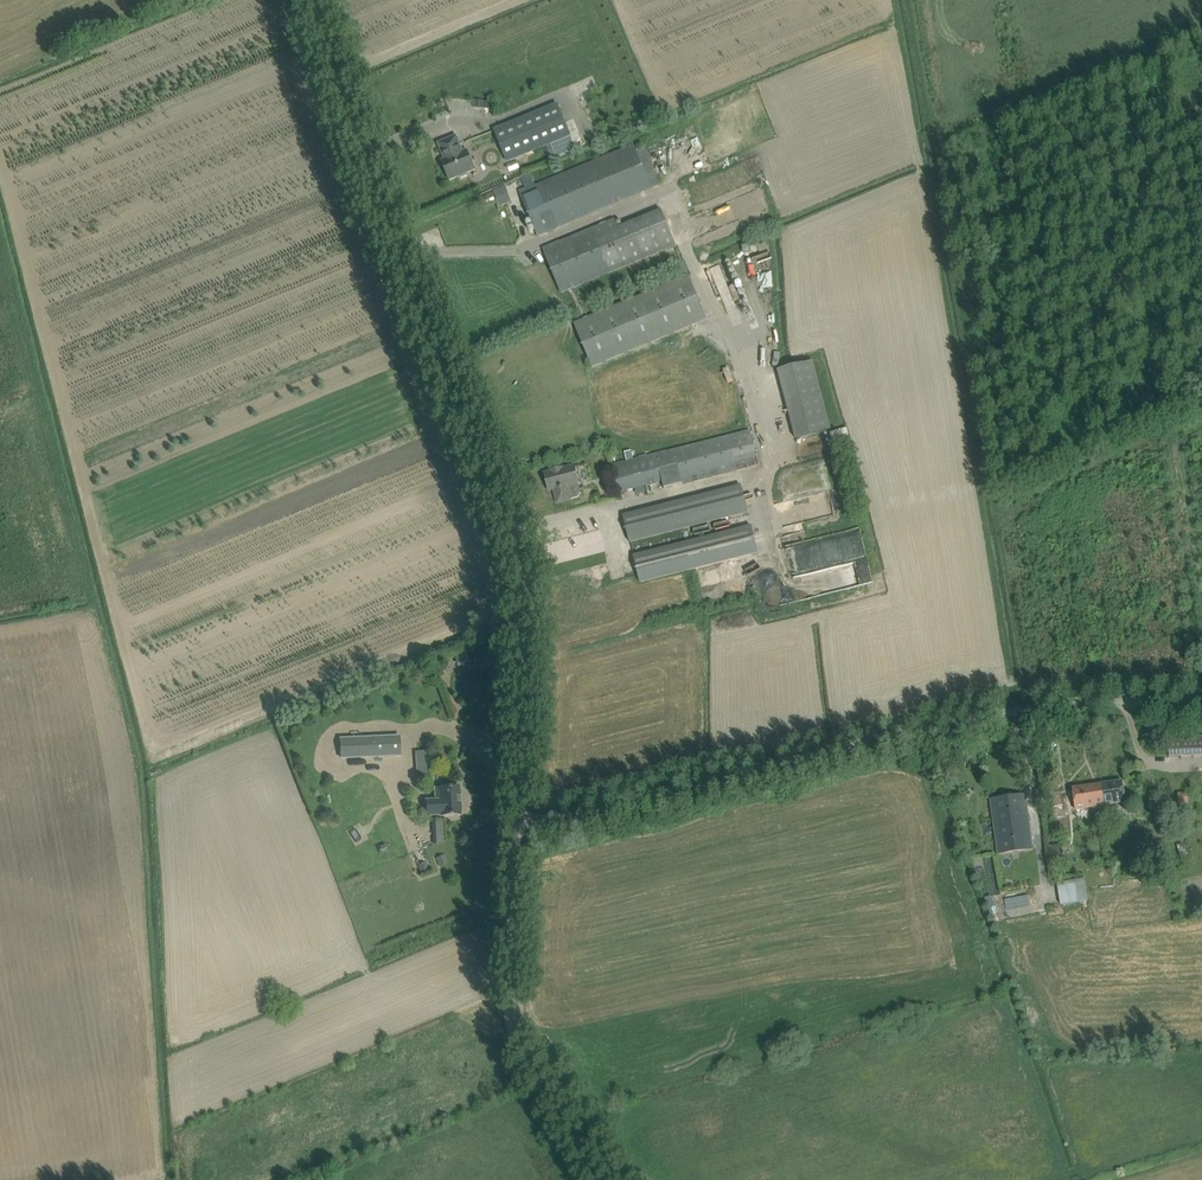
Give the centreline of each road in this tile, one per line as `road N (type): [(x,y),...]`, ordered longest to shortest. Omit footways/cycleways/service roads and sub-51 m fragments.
road 1 (unclassified): [(512,826),(511,560),(437,383),(307,0)]
road 2 (unclassified): [(512,826),(1003,712),(1201,697)]
road 3 (unclassified): [(602,1179),(515,1032),(512,826)]

